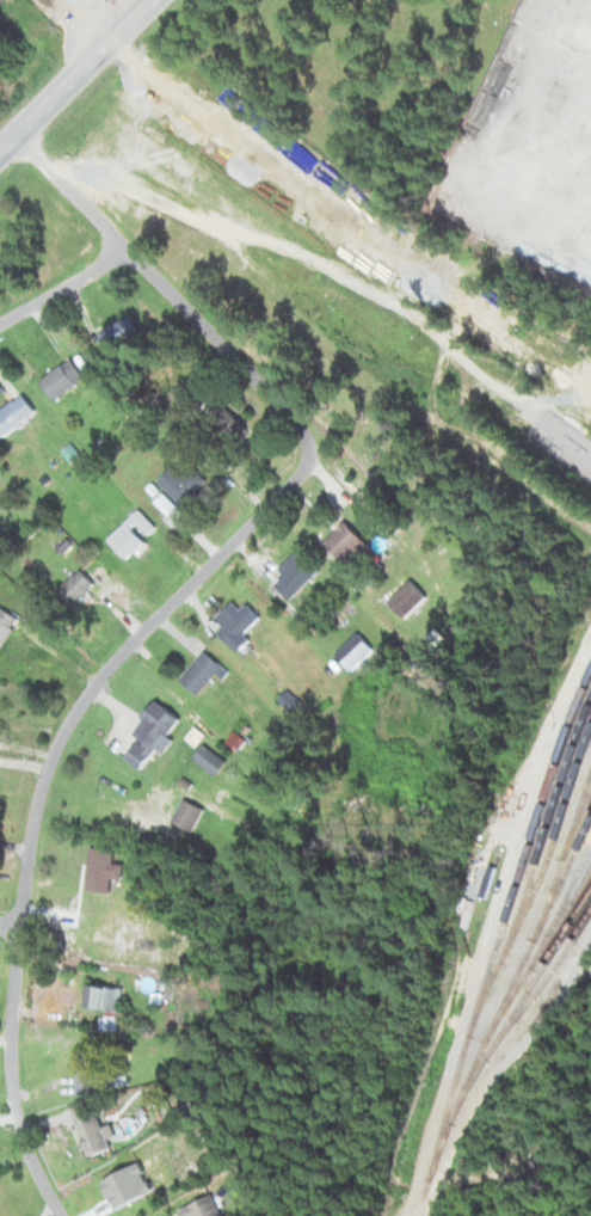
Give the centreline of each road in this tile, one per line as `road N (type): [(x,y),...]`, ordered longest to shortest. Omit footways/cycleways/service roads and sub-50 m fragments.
road 1 (residential): [(61,1215),(18,1117),(12,1027),(33,830),(50,762),(93,687),(125,650),(303,472),(309,438)]
road 2 (residential): [(16,133),(309,438)]
road 3 (residential): [(0,147),(148,0)]
road 4 (residential): [(0,323),(124,245)]

